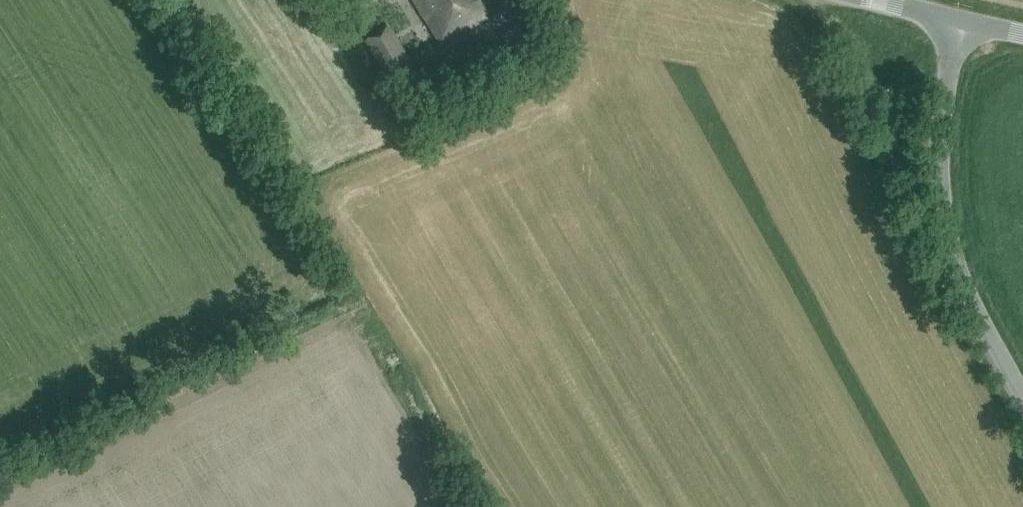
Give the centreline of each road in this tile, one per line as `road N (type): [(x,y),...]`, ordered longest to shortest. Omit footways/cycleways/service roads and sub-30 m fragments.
road 1 (unclassified): [(1022,397),(974,310),(941,214),(938,143),(958,19)]

